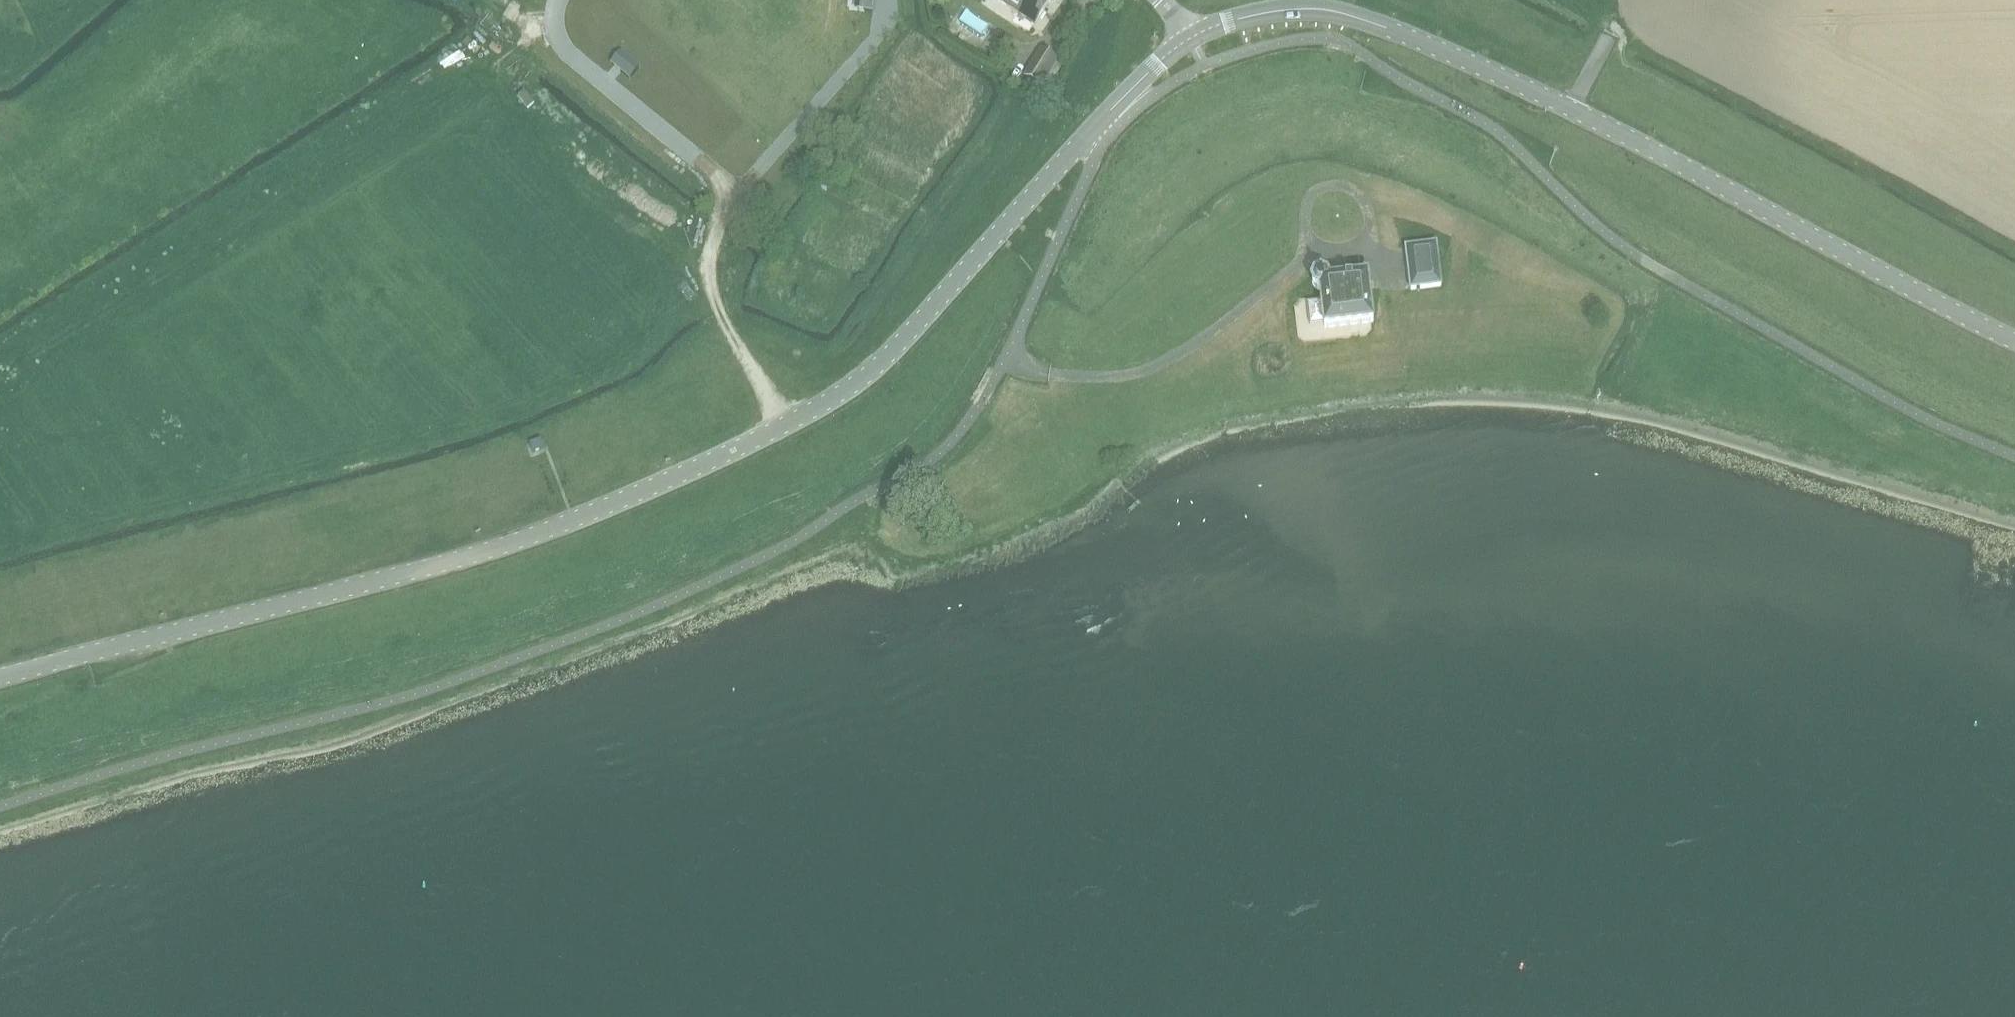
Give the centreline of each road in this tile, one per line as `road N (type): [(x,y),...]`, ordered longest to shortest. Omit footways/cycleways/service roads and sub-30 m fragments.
road 1 (tertiary): [(0,678),(512,543),(841,396),(1189,38)]
road 2 (tertiary): [(2014,344),(1567,108),(1387,27),(1300,8),(1249,15),(1189,38)]

